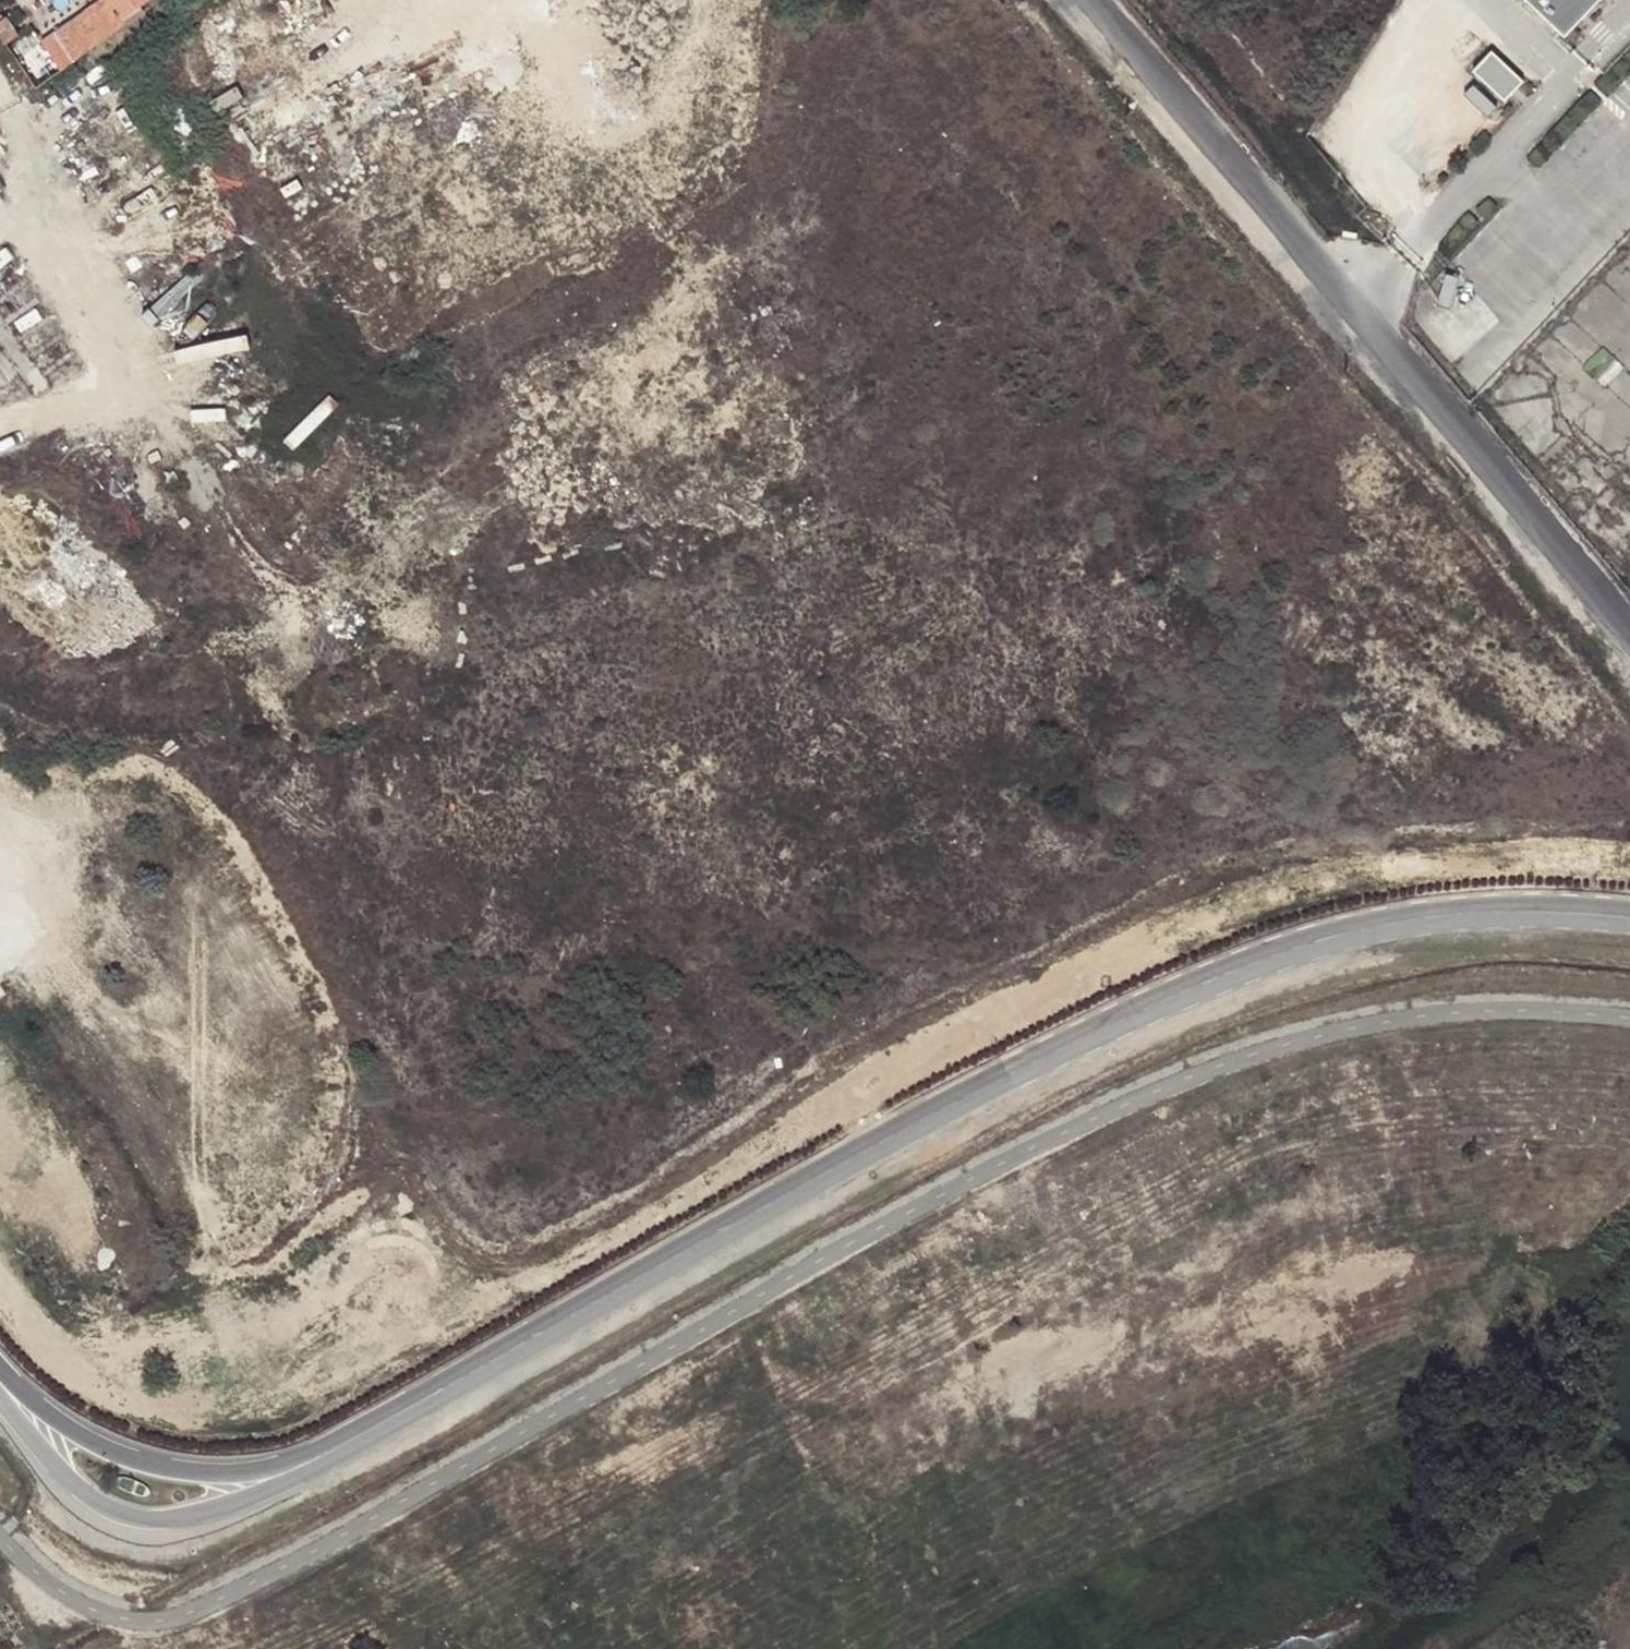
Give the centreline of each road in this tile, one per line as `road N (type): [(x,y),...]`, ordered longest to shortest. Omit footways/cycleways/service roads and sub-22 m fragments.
road 1 (tertiary): [(317,1457),(878,1141),(1194,986),(1389,921),(1492,906),(1629,912)]
road 2 (unclassified): [(1629,637),(1083,0)]
road 3 (track): [(0,419),(107,408),(123,398),(130,378),(126,352),(69,258),(26,139),(0,97)]
road 4 (tertiary): [(0,1387),(77,1480),(126,1511),(158,1517),(219,1507),(317,1457)]
road 5 (tertiary): [(317,1457),(242,1472),(133,1457),(72,1425),(0,1365)]
road 6 (track): [(1457,0),(1387,93),(1372,139),(1389,184),(1431,226)]

